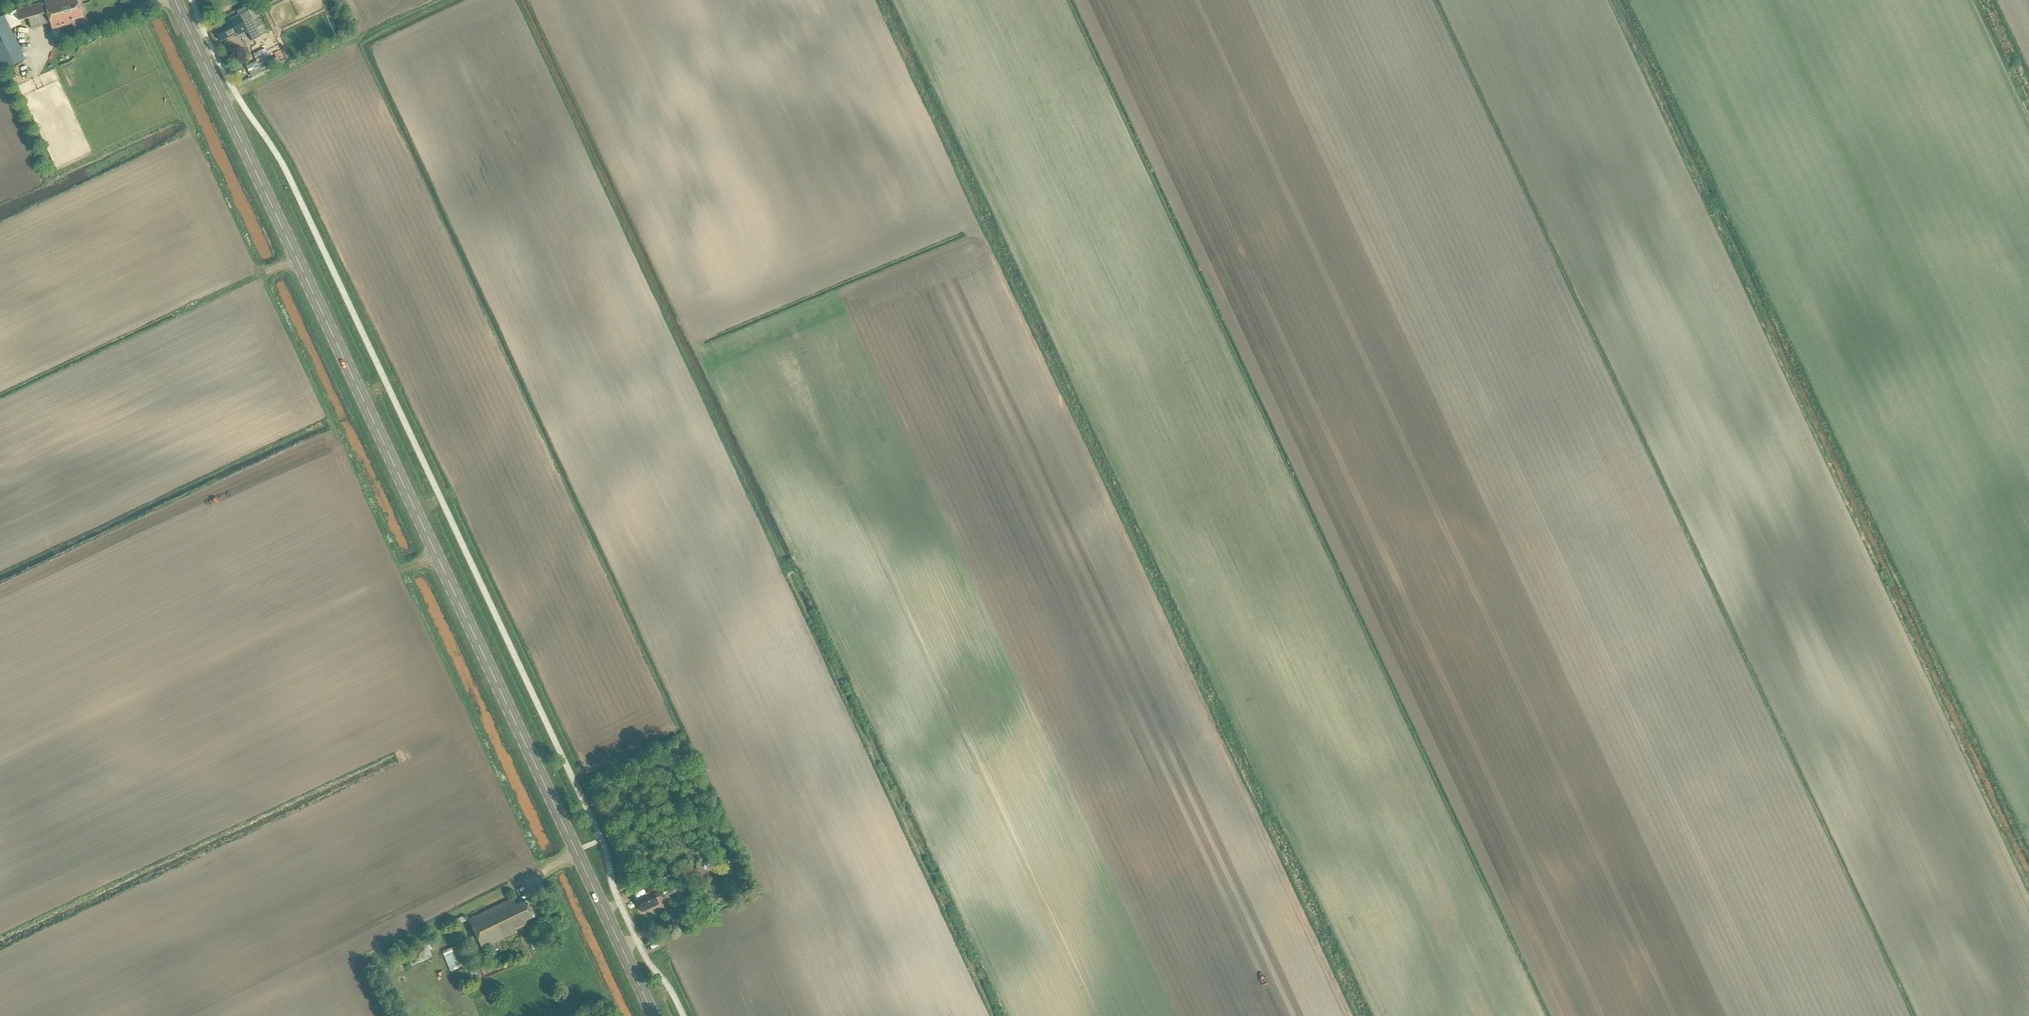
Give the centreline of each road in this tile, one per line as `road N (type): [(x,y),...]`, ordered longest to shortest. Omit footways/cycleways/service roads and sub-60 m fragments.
road 1 (primary): [(653,1015),(175,0)]
road 2 (track): [(224,102),(441,0)]
road 3 (track): [(178,315),(298,259)]

